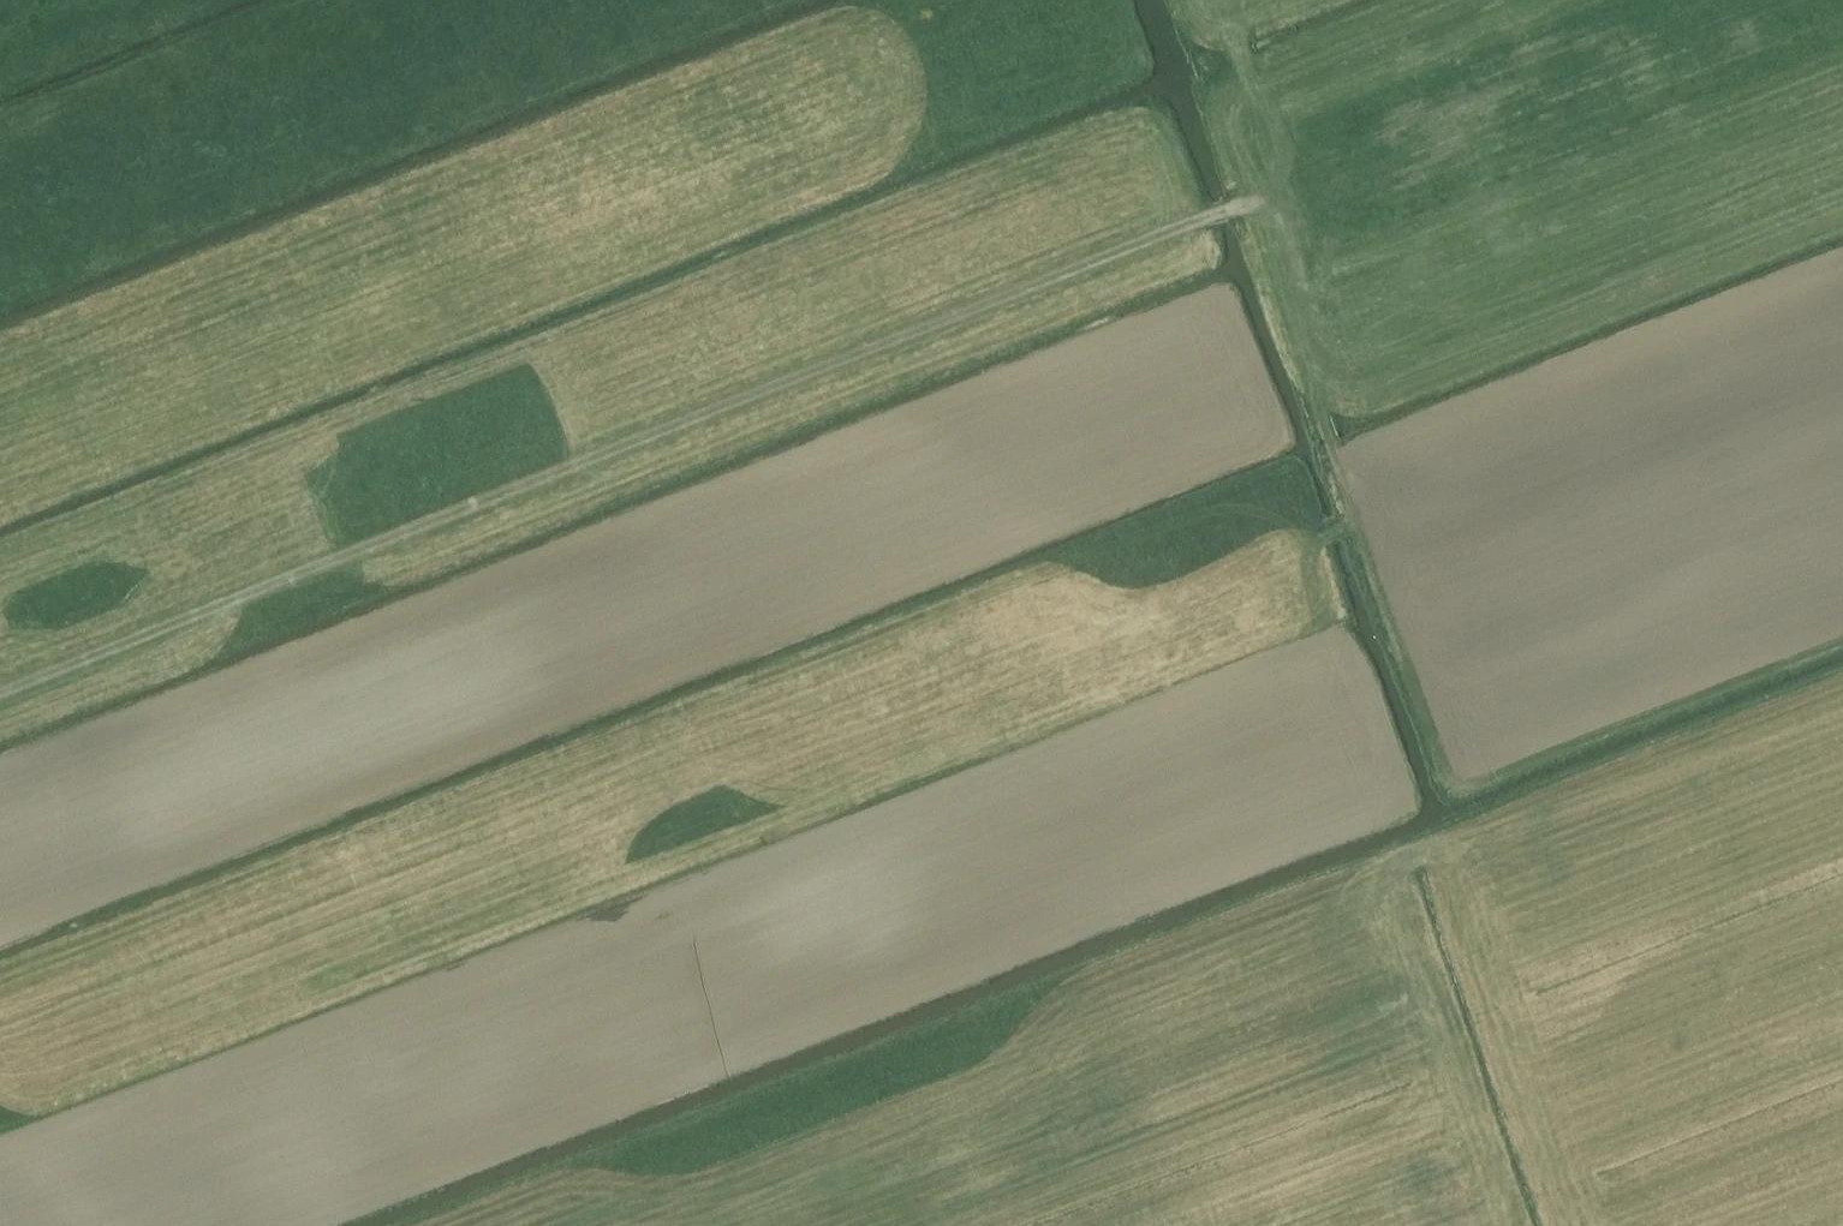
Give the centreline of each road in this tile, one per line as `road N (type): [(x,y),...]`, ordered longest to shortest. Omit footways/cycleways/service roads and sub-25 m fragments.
road 1 (track): [(1260,193),(0,687)]
road 2 (track): [(1221,0),(1272,166),(1260,193),(1336,459)]

